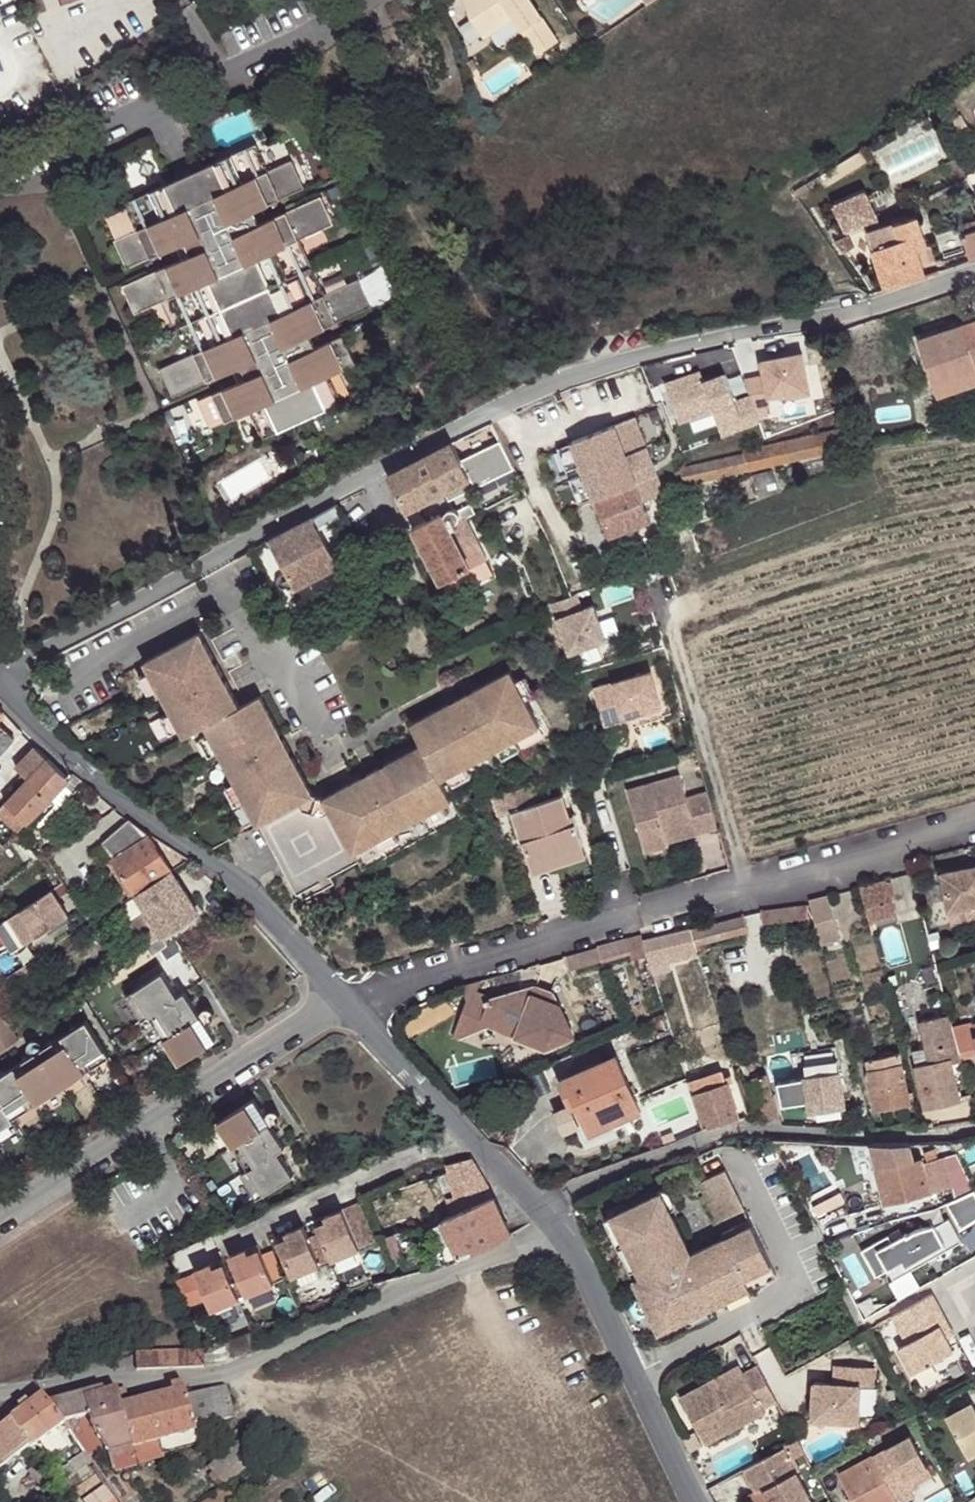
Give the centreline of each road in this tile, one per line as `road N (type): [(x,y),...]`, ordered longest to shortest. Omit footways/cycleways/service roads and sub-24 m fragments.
road 1 (residential): [(0,673),(388,460),(559,379),(851,311),(974,271)]
road 2 (residential): [(342,996),(974,822)]
road 3 (residential): [(561,1231),(243,1365),(0,1391)]
road 4 (residential): [(342,996),(249,892),(81,766),(38,729),(0,679)]
road 5 (residential): [(534,1206),(717,1134),(974,1129)]
road 6 (unclassified): [(0,1223),(342,996)]
road 7 (residential): [(0,172),(41,161),(293,48),(364,0)]
road 8 (residential): [(701,1501),(561,1231)]
road 9 (track): [(746,883),(662,603)]
road 10 (residential): [(534,1206),(342,996)]

